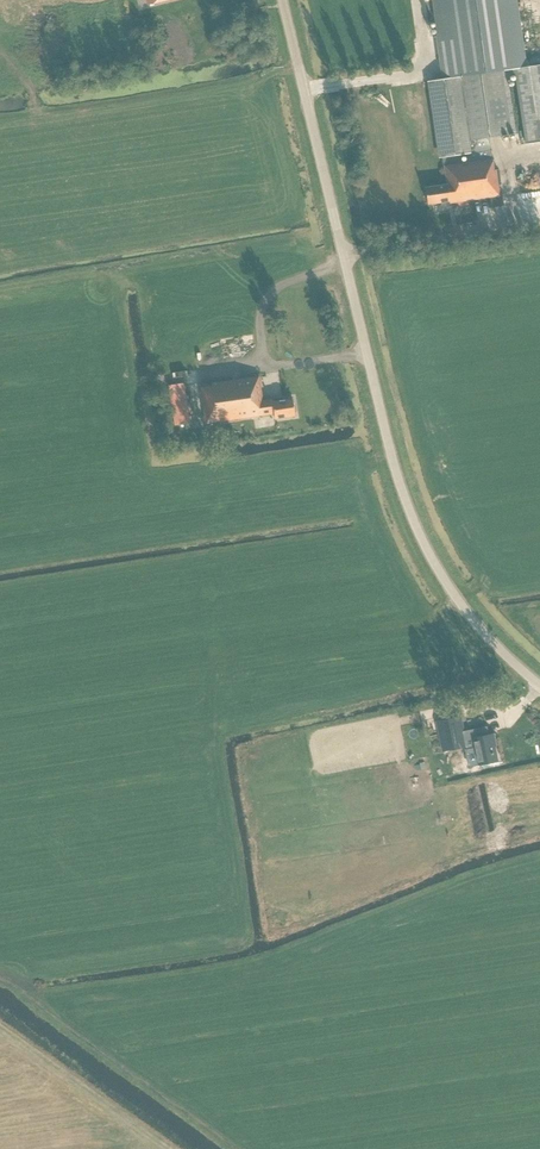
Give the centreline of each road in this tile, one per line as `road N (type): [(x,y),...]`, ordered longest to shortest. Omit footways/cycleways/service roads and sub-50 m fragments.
road 1 (tertiary): [(539,691),(477,631),(428,562),(389,452),(281,0)]

